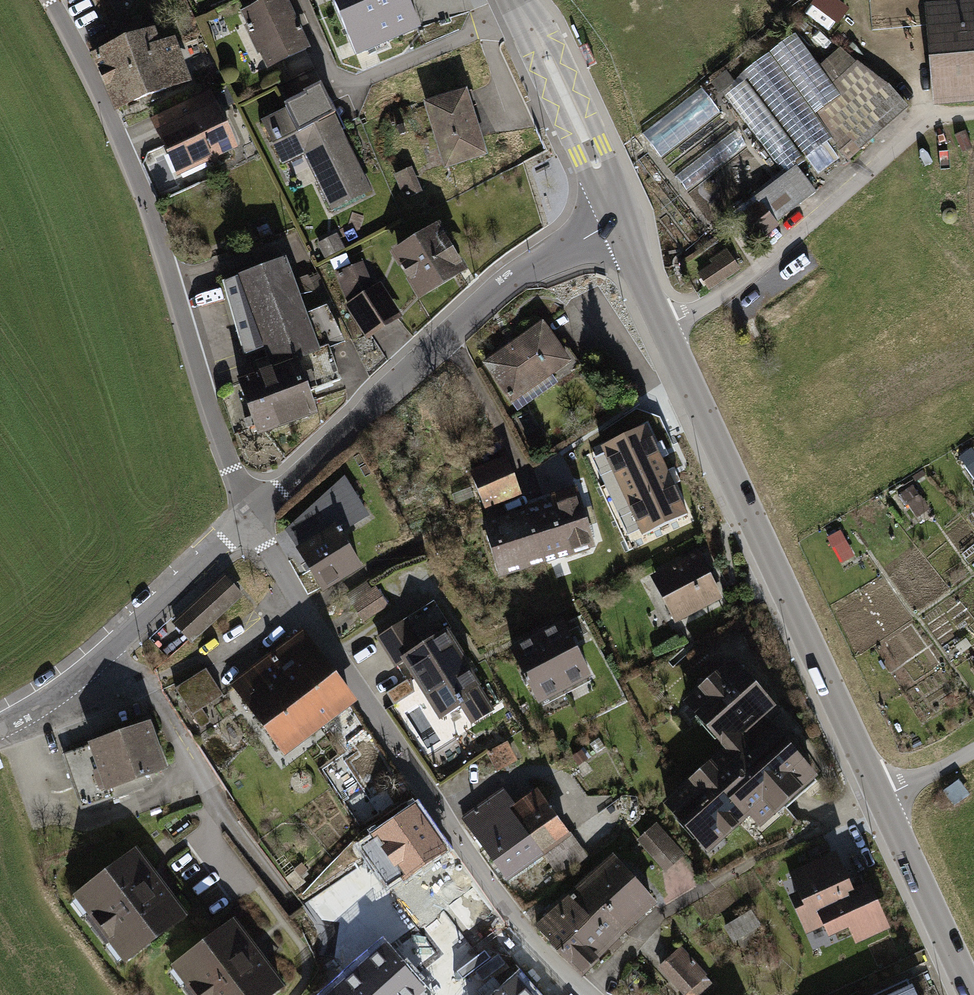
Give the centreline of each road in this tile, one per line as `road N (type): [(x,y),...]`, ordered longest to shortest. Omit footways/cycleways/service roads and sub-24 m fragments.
road 1 (tertiary): [(622,224),(972,994)]
road 2 (residential): [(250,515),(423,788),(519,923),(589,994)]
road 3 (residential): [(49,0),(154,222),(250,515)]
road 4 (residential): [(250,515),(495,291),(622,224)]
road 5 (residential): [(0,725),(84,673),(250,515)]
road 6 (tertiary): [(513,0),(622,224)]

